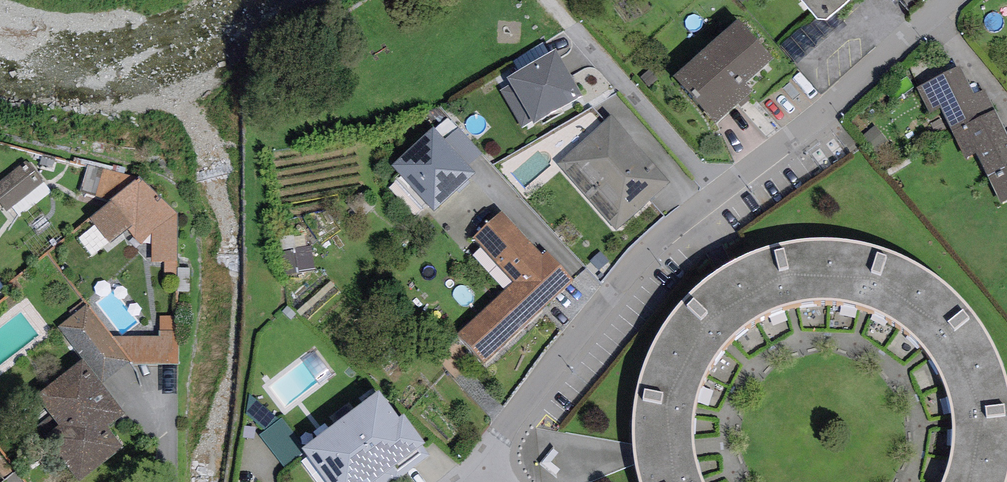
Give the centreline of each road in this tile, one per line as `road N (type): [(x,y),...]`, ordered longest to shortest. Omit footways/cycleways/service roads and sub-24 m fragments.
road 1 (residential): [(482,474),(604,302),(946,0)]

